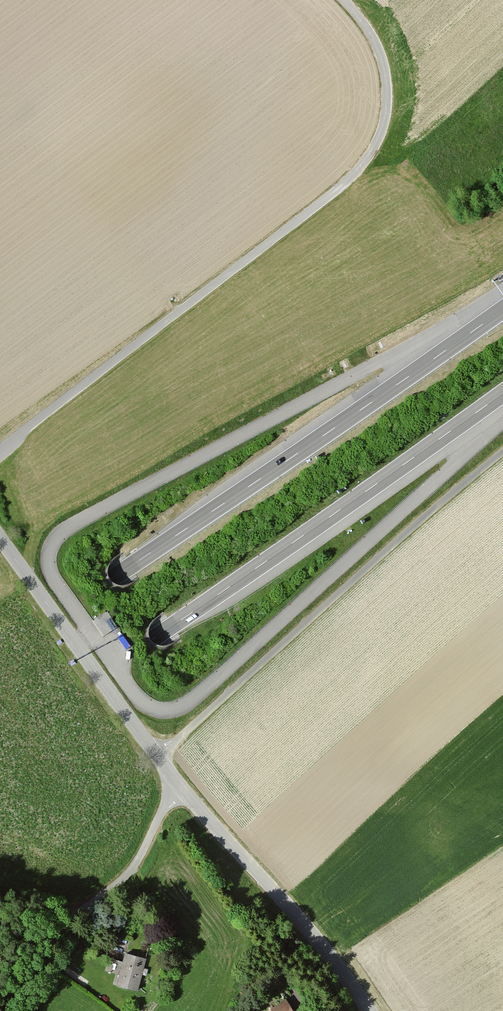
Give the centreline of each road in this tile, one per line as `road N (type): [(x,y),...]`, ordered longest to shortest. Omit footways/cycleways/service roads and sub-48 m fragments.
road 1 (unclassified): [(344,0),(375,44),(386,76),(383,125),(361,166),(0,449)]
road 2 (motorway): [(0,740),(502,393)]
road 3 (motorway): [(502,310),(0,649)]
road 4 (unclassified): [(371,1010),(182,788),(0,538)]
road 5 (track): [(158,757),(502,452)]

